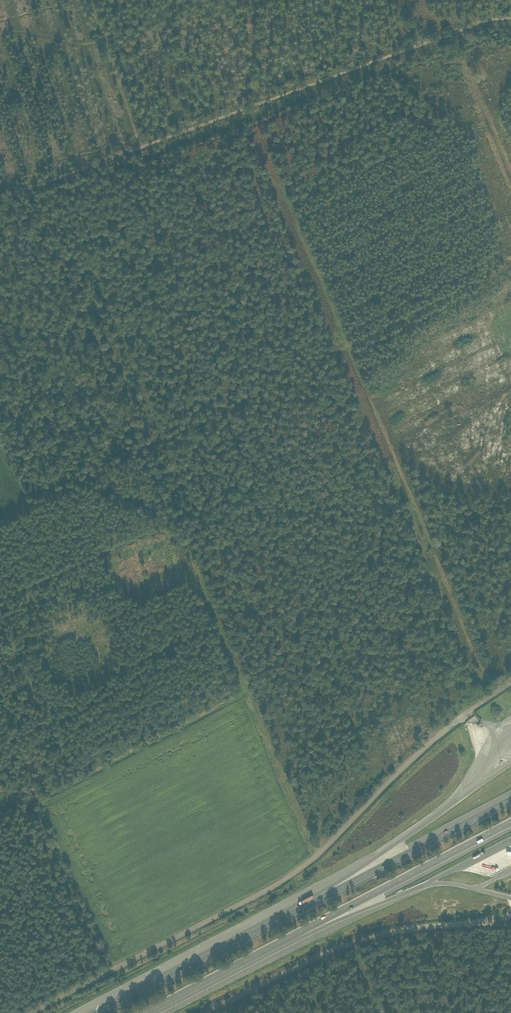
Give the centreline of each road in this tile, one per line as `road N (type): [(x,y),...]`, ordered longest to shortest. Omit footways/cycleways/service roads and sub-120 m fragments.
road 1 (unclassified): [(464,716),(280,882),(33,1012)]
road 2 (track): [(0,201),(421,46)]
road 3 (motorway): [(323,895),(99,1012)]
road 4 (motorway): [(307,927),(510,822)]
road 5 (motorway): [(510,798),(323,895)]
road 6 (motorway): [(480,780),(323,895)]
road 7 (motorway): [(145,1012),(307,927)]

